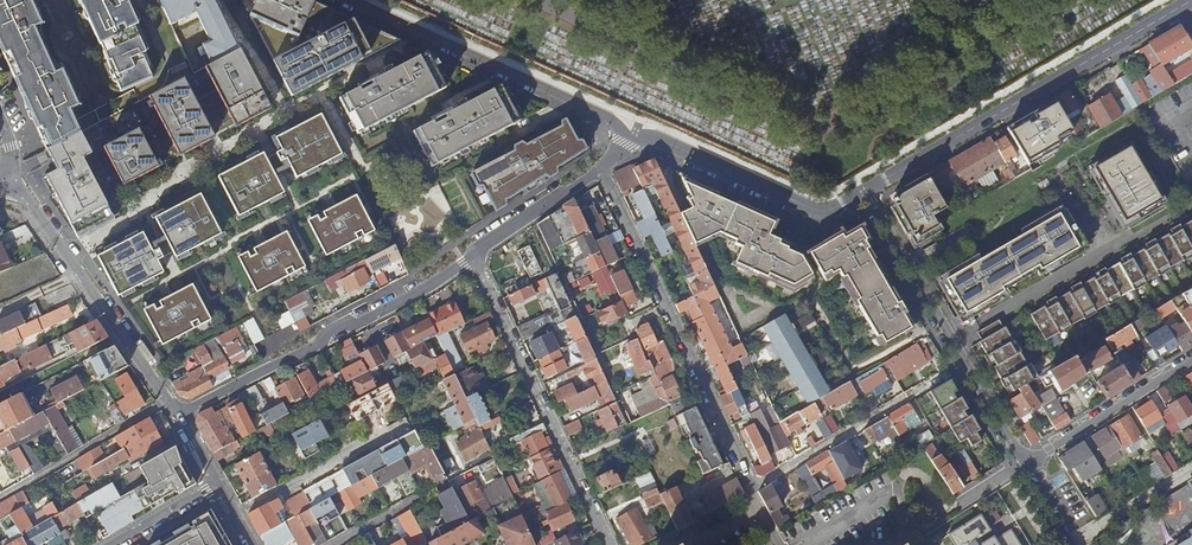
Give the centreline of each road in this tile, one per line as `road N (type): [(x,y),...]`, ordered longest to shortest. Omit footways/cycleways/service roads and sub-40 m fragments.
road 1 (residential): [(600,170),(751,487),(918,388)]
road 2 (residential): [(864,191),(1191,0)]
road 3 (residential): [(475,246),(179,417)]
road 4 (residential): [(475,246),(614,544)]
road 5 (residential): [(346,0),(607,116),(630,140)]
road 6 (residential): [(1026,462),(864,191)]
road 7 (residential): [(630,140),(654,138),(820,210),(864,191)]
road 8 (residential): [(1191,359),(1026,462)]
road 9 (residential): [(169,403),(0,499)]
road 10 (residential): [(169,403),(78,274)]
road 11 (residential): [(600,170),(475,246)]

